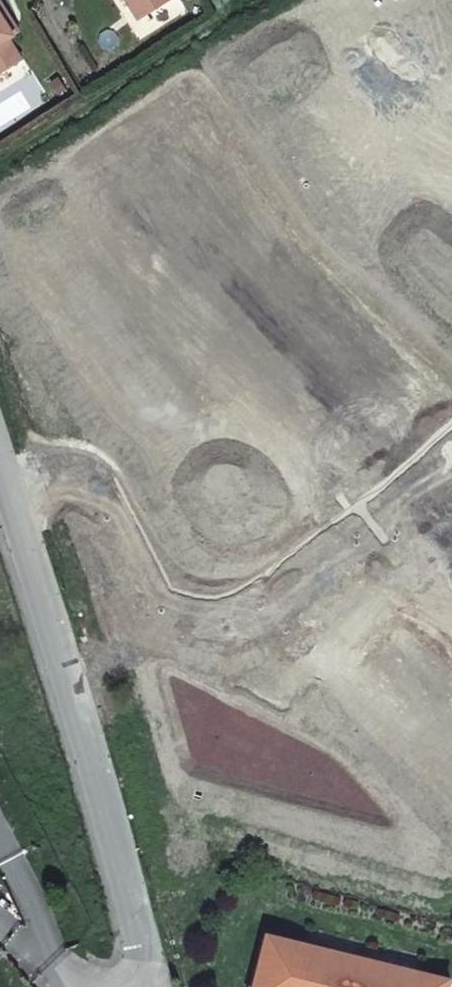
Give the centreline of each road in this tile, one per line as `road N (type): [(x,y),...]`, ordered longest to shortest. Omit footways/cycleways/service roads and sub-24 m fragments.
road 1 (residential): [(145,986),(0,519)]
road 2 (track): [(0,152),(254,0)]

